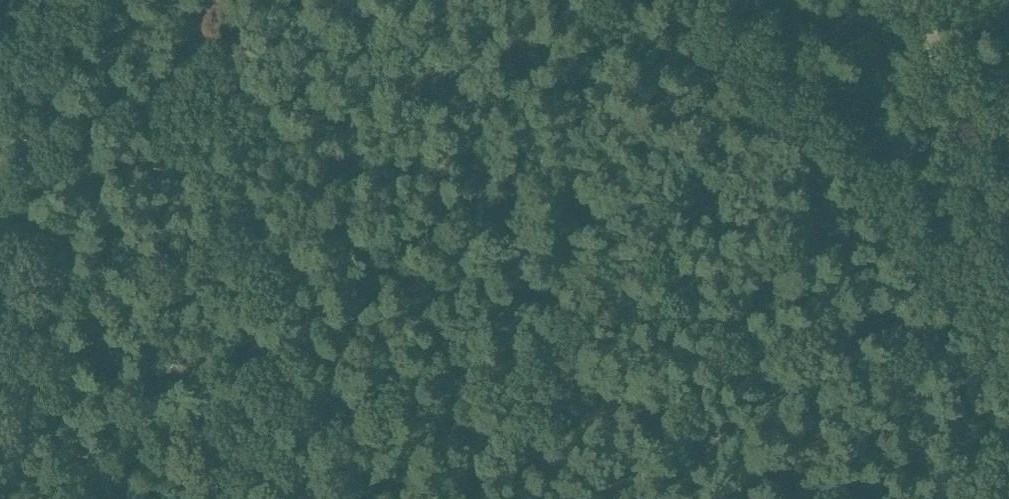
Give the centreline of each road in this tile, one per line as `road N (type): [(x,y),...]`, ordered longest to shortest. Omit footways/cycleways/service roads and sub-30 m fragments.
road 1 (unclassified): [(1008,239),(919,0)]

